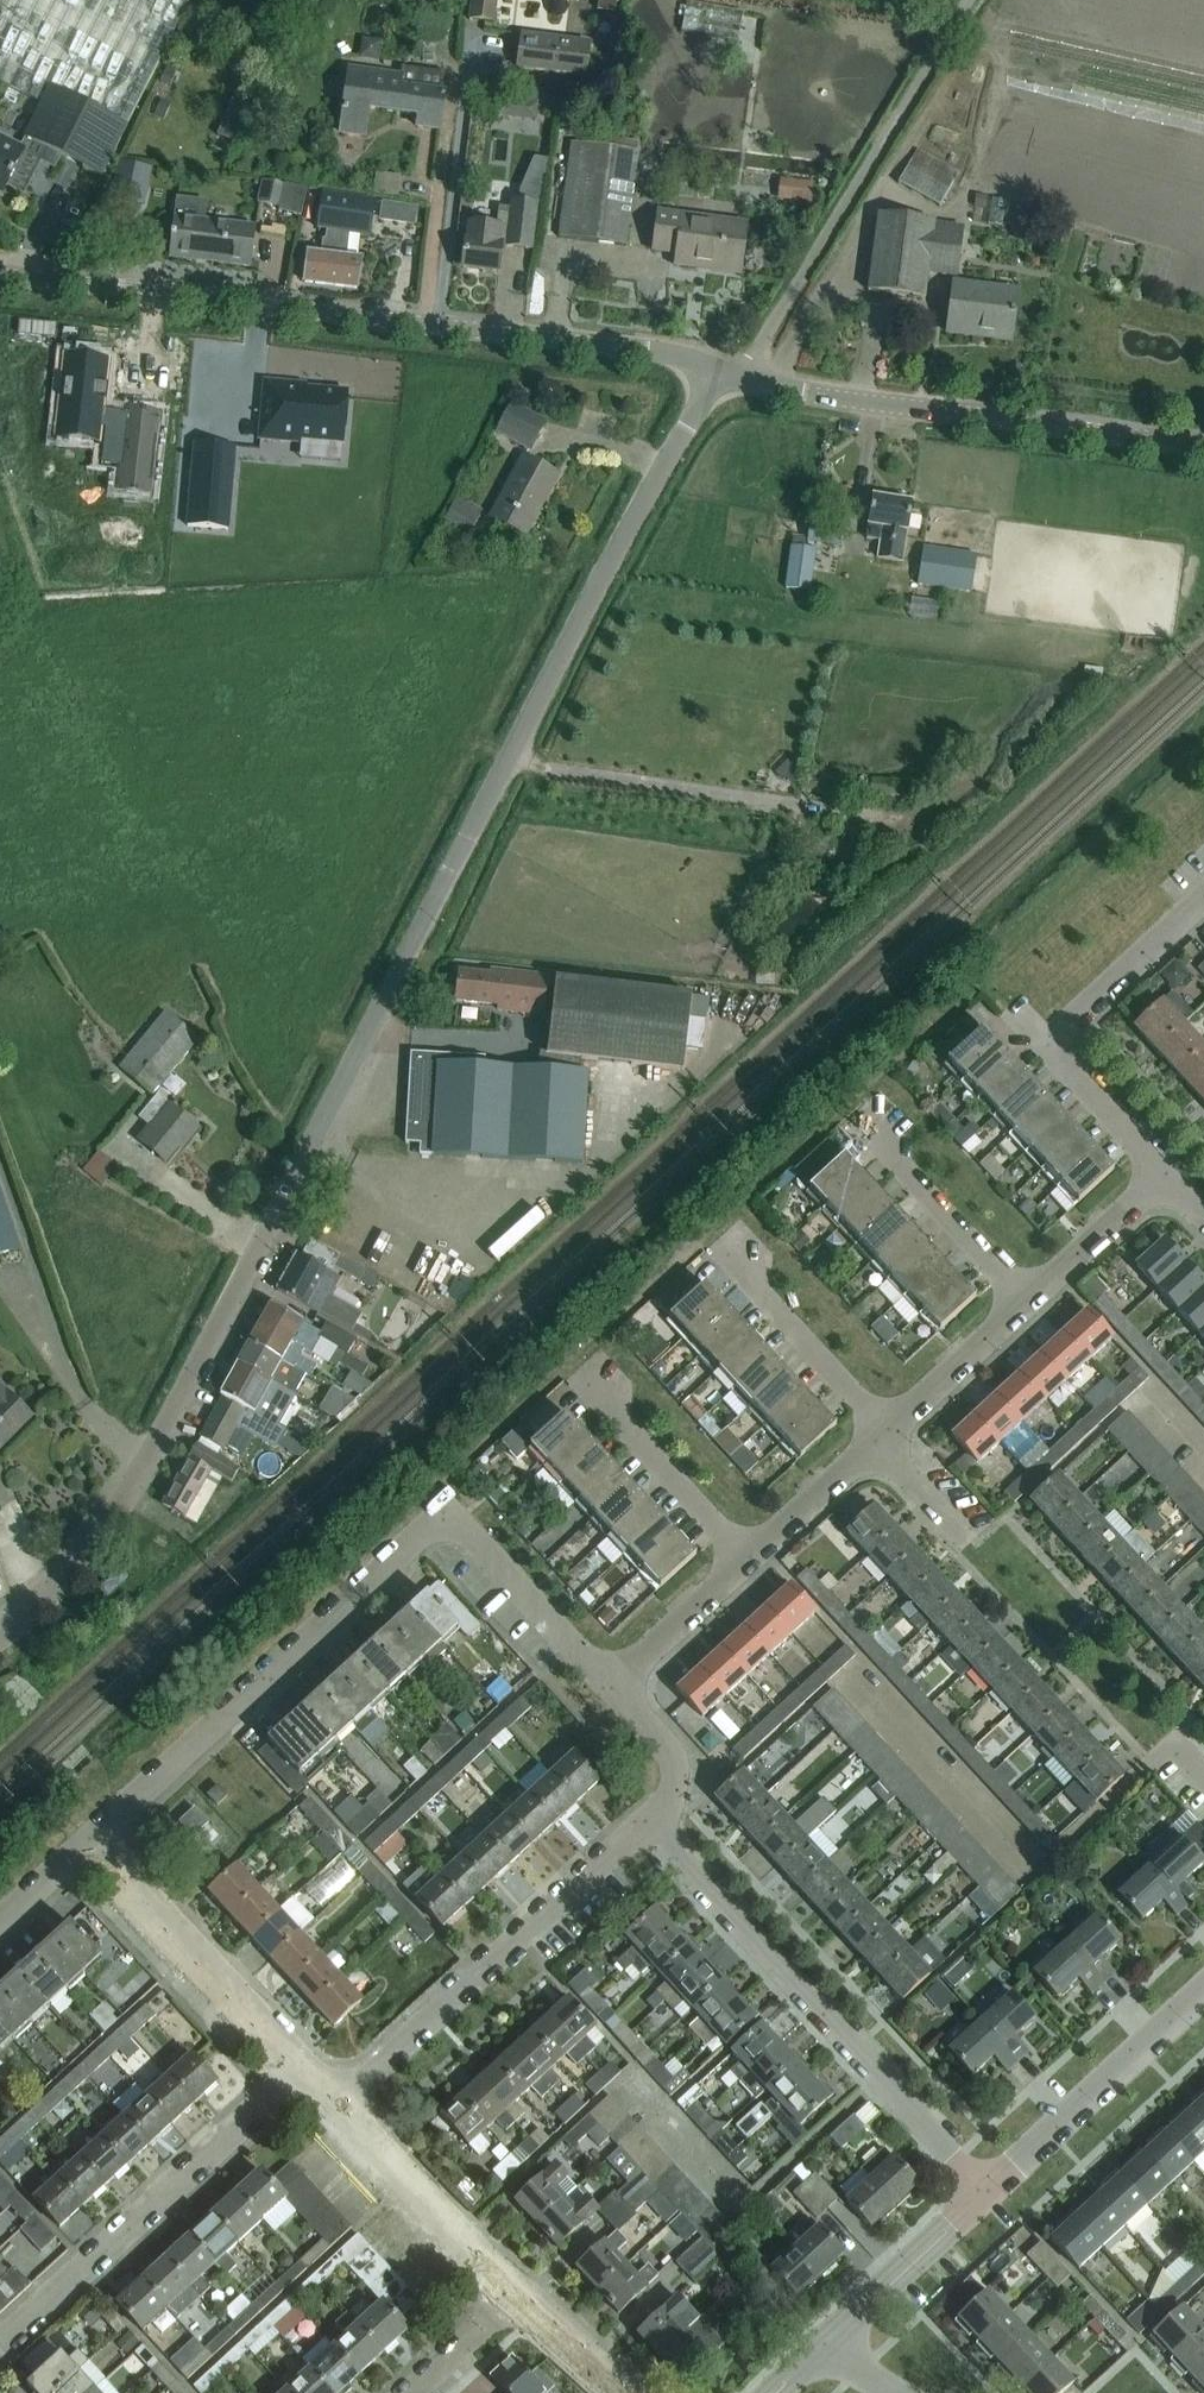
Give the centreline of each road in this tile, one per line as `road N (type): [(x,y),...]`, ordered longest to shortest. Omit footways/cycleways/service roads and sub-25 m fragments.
road 1 (unclassified): [(0,1638),(38,1606),(122,1501),(718,373)]
road 2 (residential): [(93,1845),(445,1514),(615,1688)]
road 3 (unclassified): [(718,373),(662,351),(0,276)]
road 4 (residential): [(986,2188),(652,1825)]
road 5 (unclassified): [(1203,449),(741,380)]
road 6 (unclassified): [(741,380),(972,0)]
road 7 (residential): [(0,2351),(312,2068)]
road 8 (residential): [(340,2096),(652,1825)]
road 9 (residential): [(1170,1188),(1057,1063),(1053,1048),(1058,1034),(1203,902)]
road 10 (residential): [(312,2068),(93,1845)]
road 11 (residential): [(986,2188),(1203,1985)]
road 12 (residential): [(521,2280),(340,2096)]
road 13 (residential): [(1032,1311),(864,1134)]
road 14 (residential): [(748,1567),(585,1390)]
road 15 (residential): [(890,1439),(728,1265)]
road 16 (residential): [(820,2348),(986,2188)]
road 17 (residential): [(890,1439),(1032,1311)]
road 18 (residential): [(748,1567),(890,1439)]
road 19 (residential): [(1032,1311),(1170,1188)]
road 20 (residential): [(615,1688),(748,1567)]
road 21 (residential): [(652,1825),(676,1770),(672,1743),(615,1688)]
road 22 (residential): [(404,2392),(521,2280)]
road 23 (residential): [(631,2392),(521,2280)]
road 24 (residential): [(0,1936),(93,1845)]

